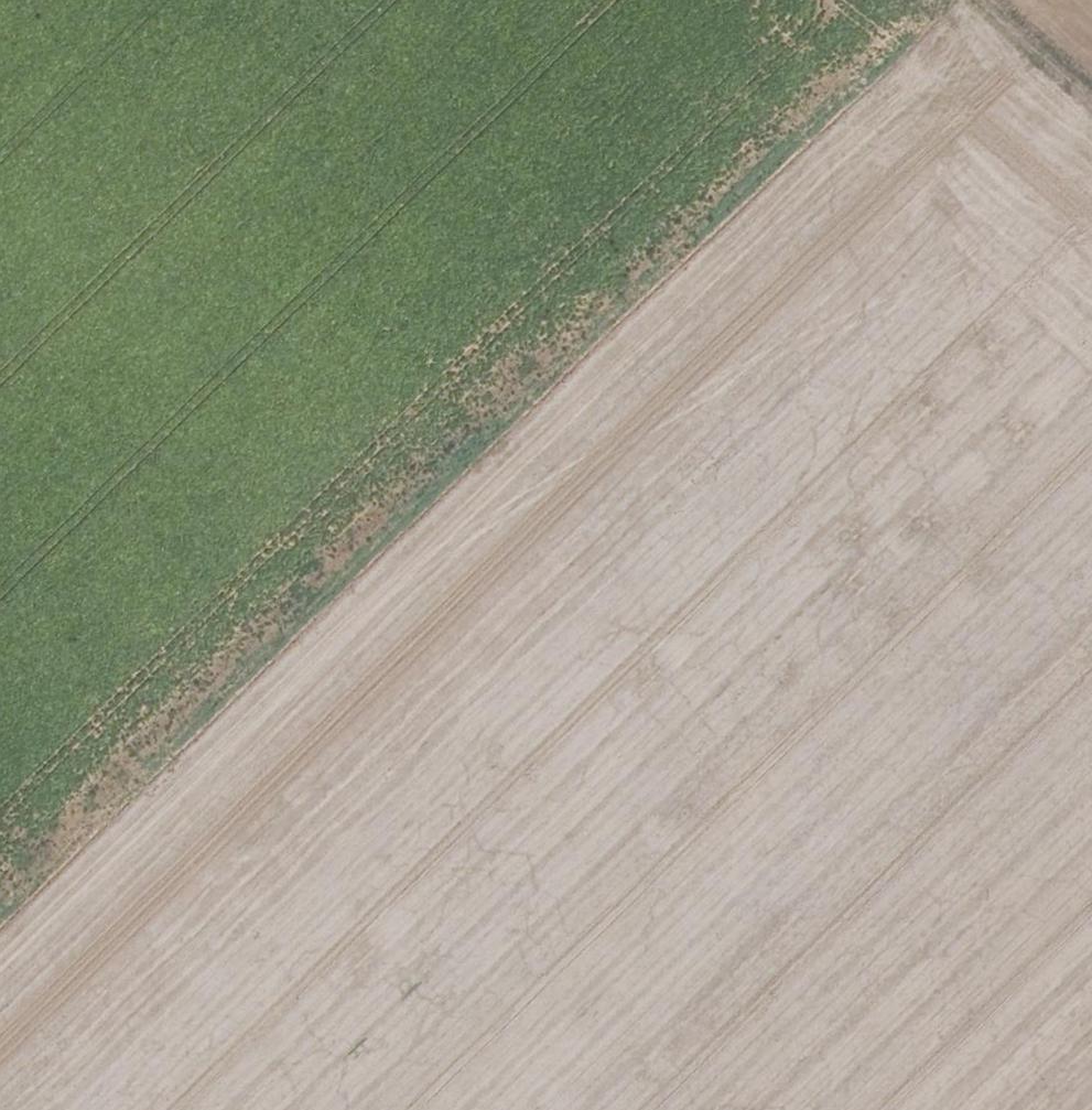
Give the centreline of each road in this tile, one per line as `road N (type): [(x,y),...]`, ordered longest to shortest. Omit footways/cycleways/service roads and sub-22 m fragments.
road 1 (track): [(1091,120),(957,0)]

